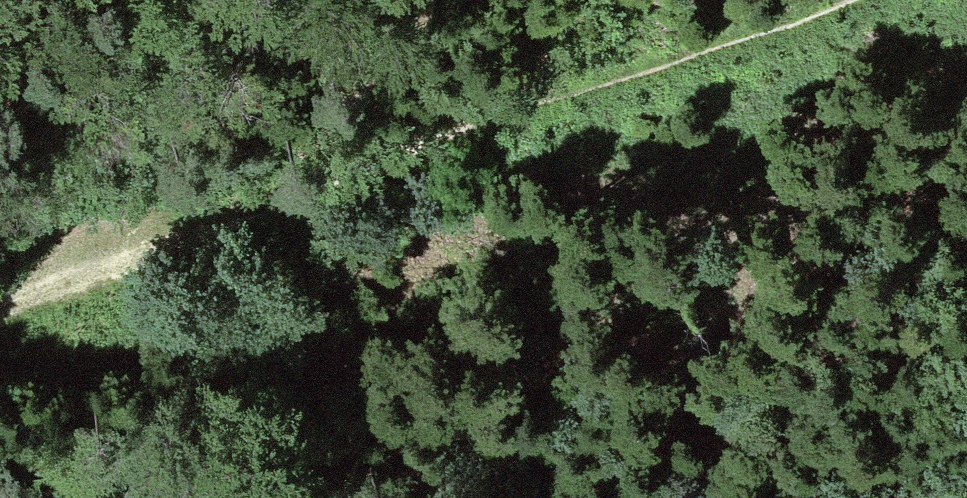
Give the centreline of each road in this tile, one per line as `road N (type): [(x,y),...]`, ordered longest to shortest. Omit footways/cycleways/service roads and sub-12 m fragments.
road 1 (track): [(241,213),(847,0)]
road 2 (track): [(438,0),(241,213)]
road 3 (track): [(0,306),(241,213)]

